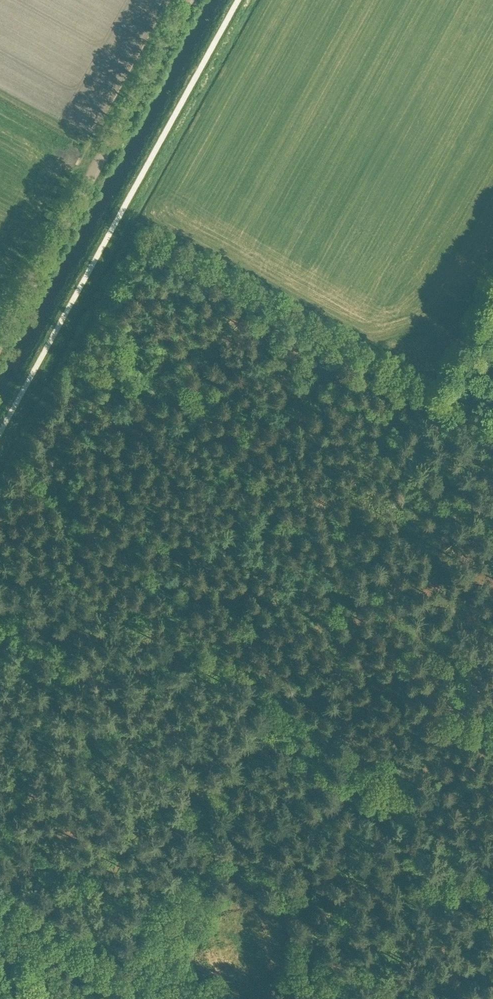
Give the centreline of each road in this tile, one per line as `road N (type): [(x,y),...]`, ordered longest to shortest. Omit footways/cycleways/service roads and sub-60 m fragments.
road 1 (unclassified): [(0,340),(188,0)]
road 2 (track): [(492,824),(266,697)]

